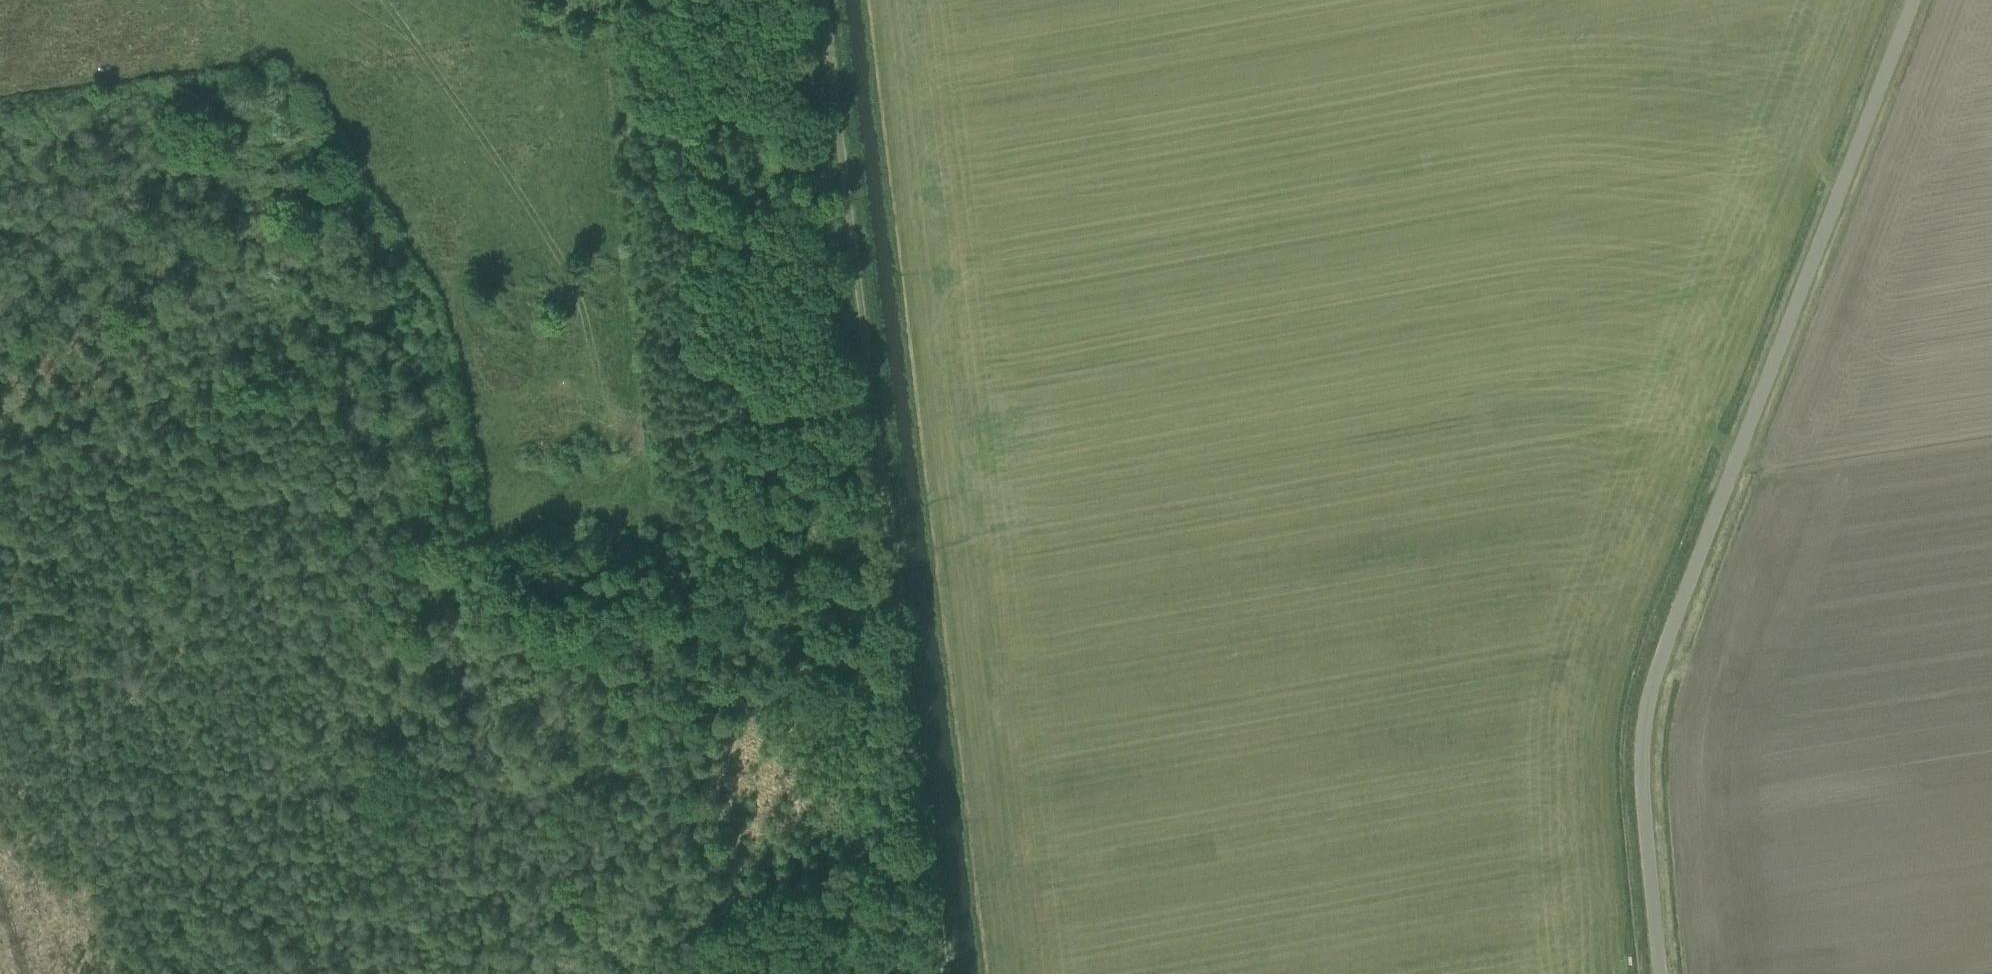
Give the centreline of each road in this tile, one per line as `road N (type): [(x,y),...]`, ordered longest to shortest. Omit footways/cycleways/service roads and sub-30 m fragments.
road 1 (unclassified): [(1660,973),(1642,791),(1654,676),(1914,0)]
road 2 (track): [(816,0),(943,973)]

